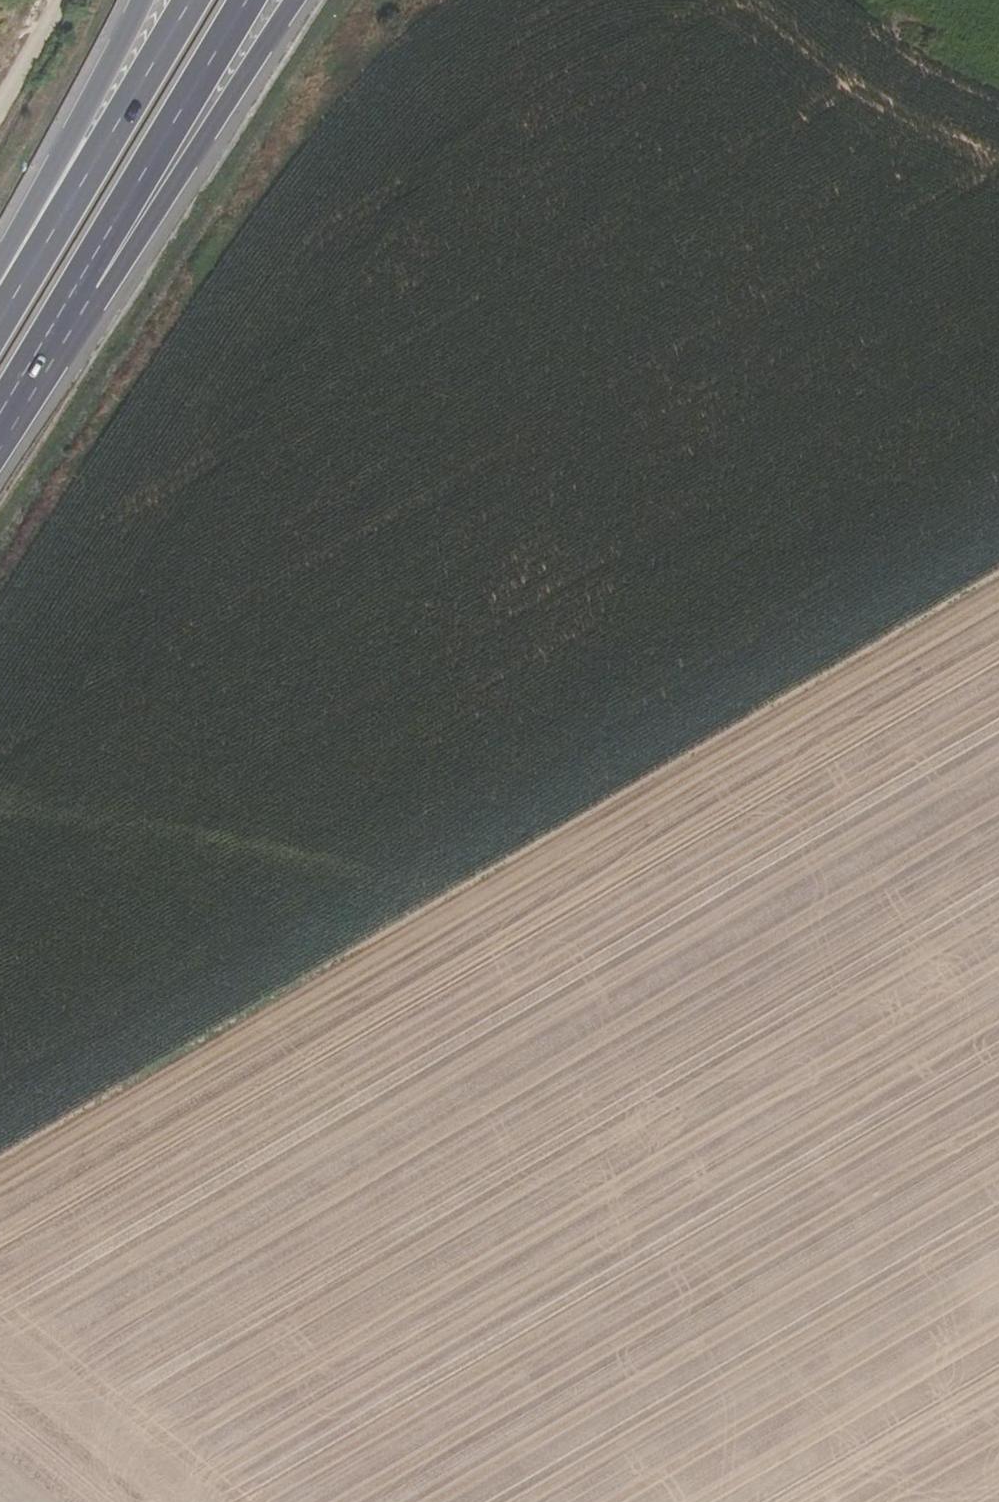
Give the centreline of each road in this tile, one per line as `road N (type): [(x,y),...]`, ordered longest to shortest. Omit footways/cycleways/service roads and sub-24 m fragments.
road 1 (primary): [(192,0),(0,323)]
road 2 (primary): [(89,284),(141,236),(294,0)]
road 3 (primary): [(89,284),(248,0)]
road 4 (primary): [(140,0),(0,262)]
road 5 (primary): [(0,425),(89,284)]

